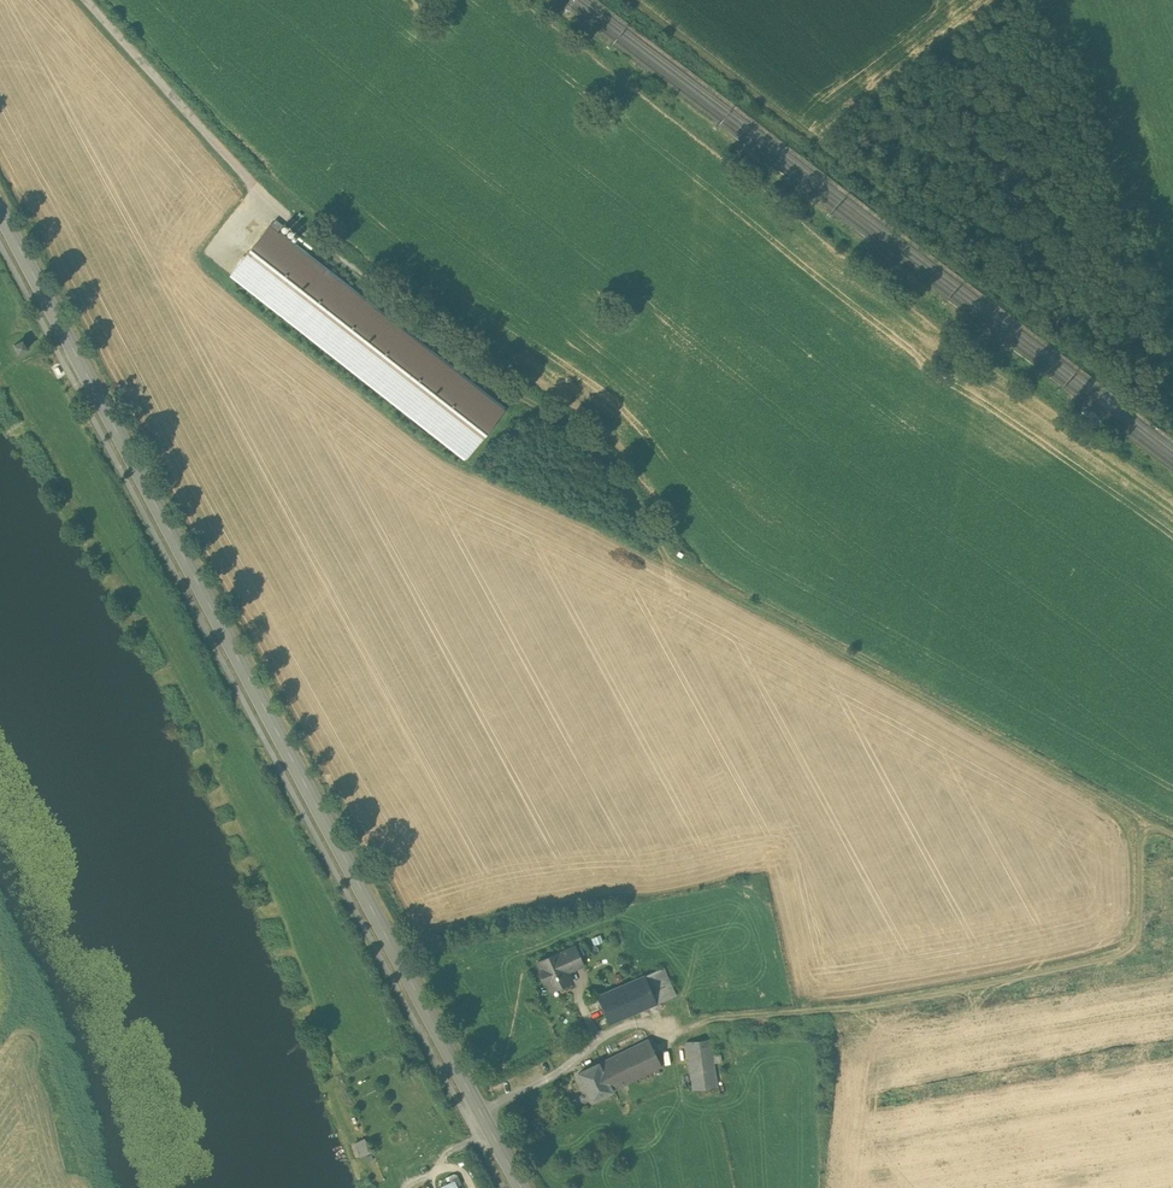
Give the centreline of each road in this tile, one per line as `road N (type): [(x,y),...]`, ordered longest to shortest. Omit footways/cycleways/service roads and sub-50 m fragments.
road 1 (secondary): [(523,1187),(0,210)]
road 2 (track): [(1149,819),(666,554),(607,464),(275,207)]
road 3 (track): [(699,1023),(889,1003),(1117,958),(1134,949),(1139,924),(1139,835),(1149,819),(1172,833)]
road 4 (track): [(626,0),(810,138)]

